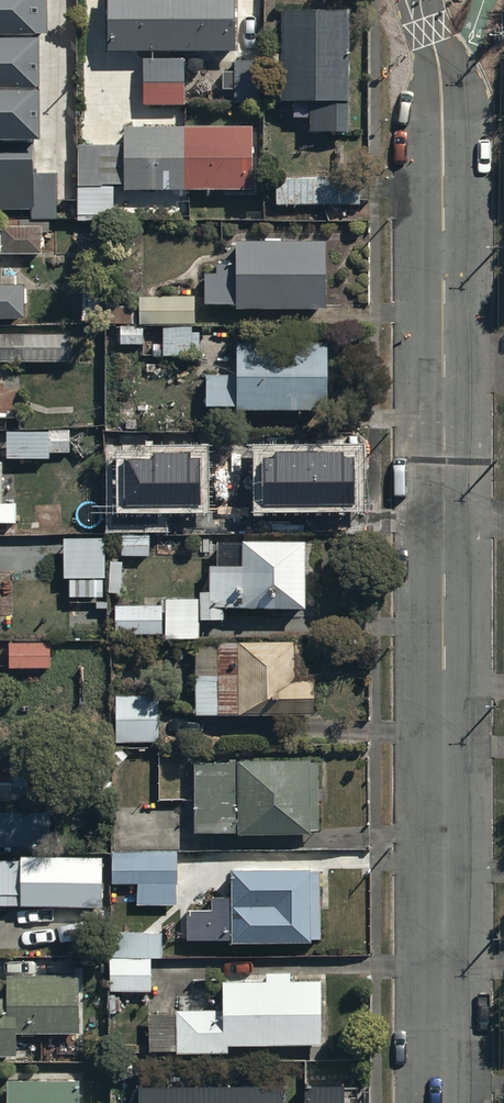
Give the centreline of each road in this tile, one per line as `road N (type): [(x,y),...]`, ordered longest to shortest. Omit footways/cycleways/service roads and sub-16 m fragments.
road 1 (residential): [(444,1102),(443,115),(437,53),(419,0)]

